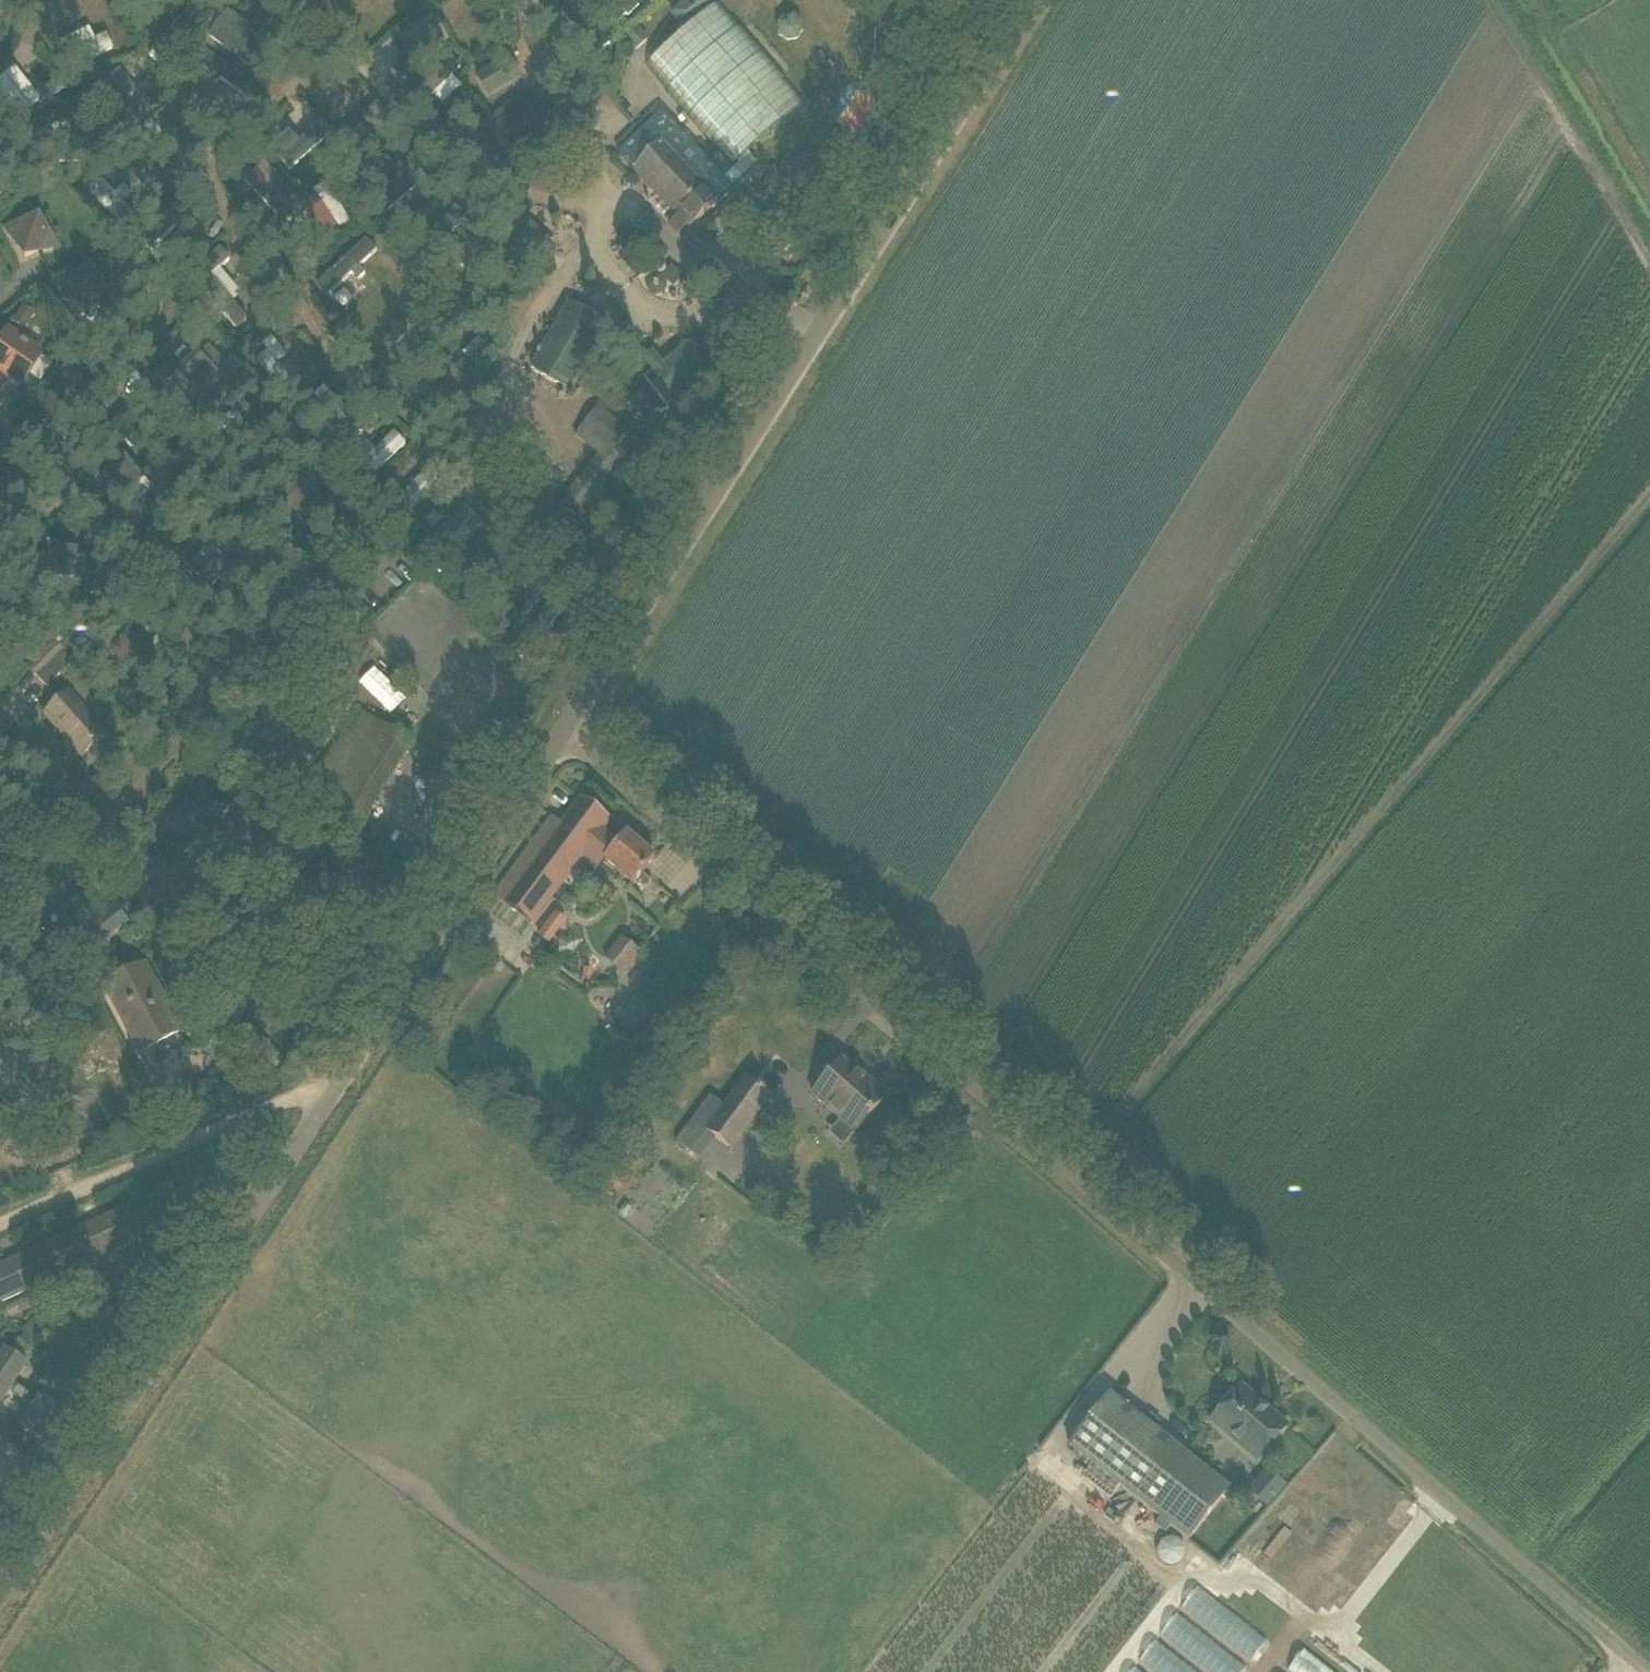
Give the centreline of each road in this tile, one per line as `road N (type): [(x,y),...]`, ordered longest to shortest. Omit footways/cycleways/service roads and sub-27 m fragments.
road 1 (unclassified): [(1648,1671),(565,730)]
road 2 (unclassified): [(0,1597),(565,730)]
road 3 (unclassified): [(565,730),(1034,0)]
road 4 (track): [(391,999),(289,936),(276,900),(249,884),(180,884),(127,859),(0,726)]
road 5 (track): [(330,1093),(304,1090),(0,1231)]
road 6 (track): [(749,297),(644,216)]

